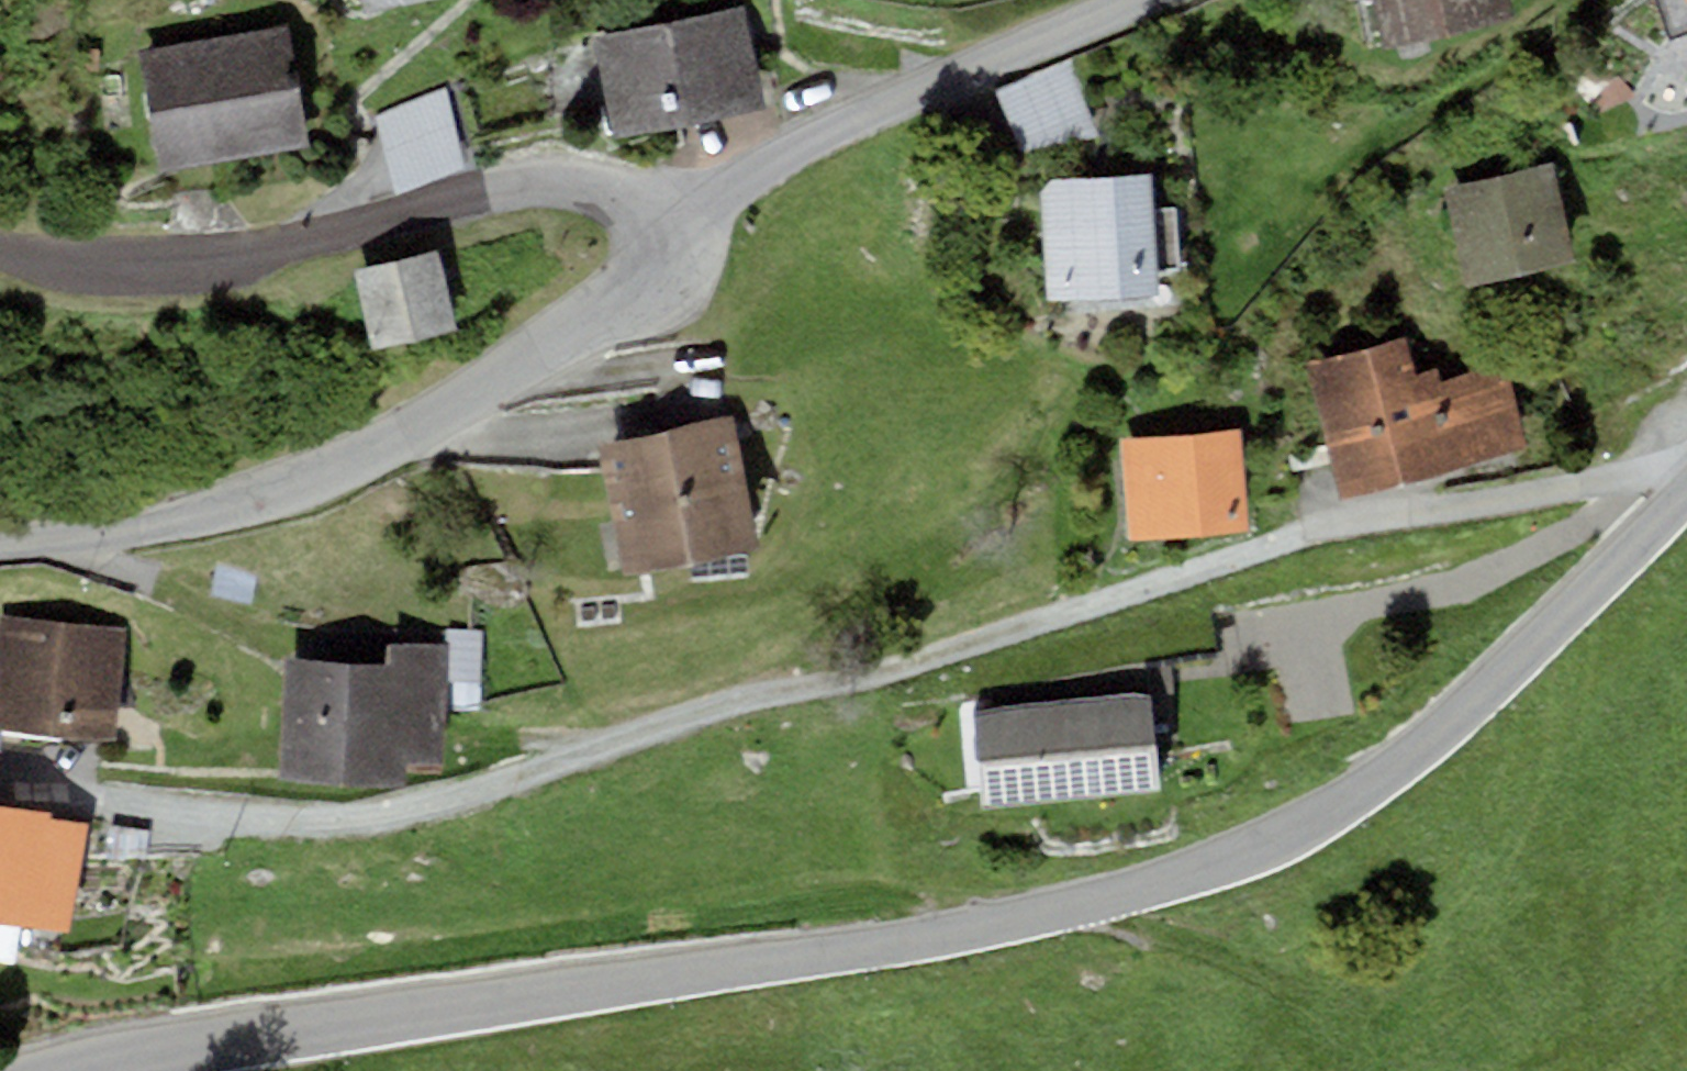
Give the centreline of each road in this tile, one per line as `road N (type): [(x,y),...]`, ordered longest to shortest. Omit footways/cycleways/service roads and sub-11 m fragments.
road 1 (residential): [(78,1070),(889,943),(1170,880),(1275,841),(1428,741),(1686,491)]
road 2 (track): [(101,802),(343,826),(711,712),(897,667),(1312,531)]
road 3 (residential): [(682,241),(520,365),(334,472),(175,517),(0,545)]
road 4 (residential): [(0,251),(89,261),(184,258),(542,182),(627,198),(682,241)]
road 5 (residential): [(1122,0),(789,154),(682,241)]

